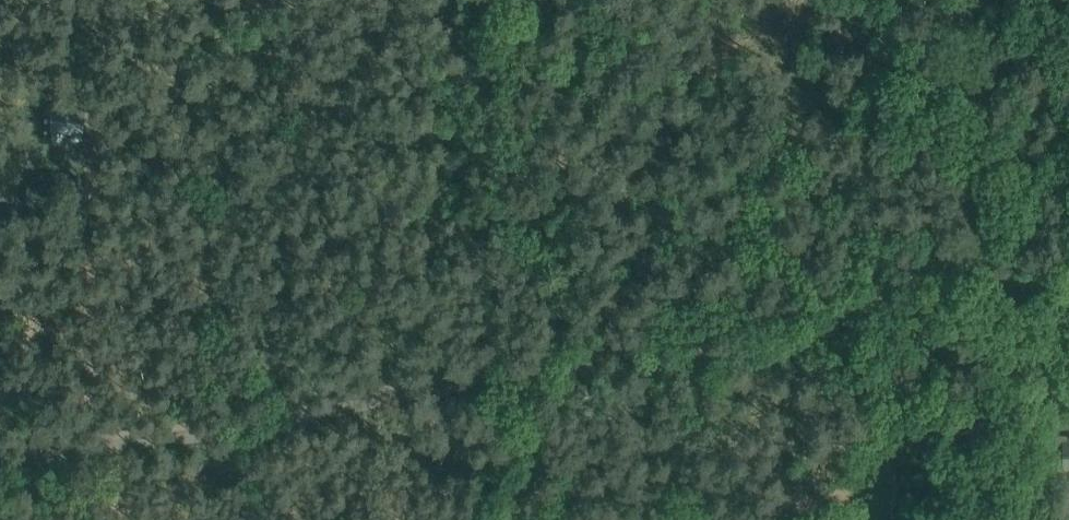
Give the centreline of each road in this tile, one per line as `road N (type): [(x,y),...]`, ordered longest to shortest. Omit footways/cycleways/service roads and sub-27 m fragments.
road 1 (track): [(0,452),(396,371),(504,369),(805,328),(888,280),(955,262),(1019,270),(1068,289)]
road 2 (track): [(666,0),(687,94),(729,165),(967,274)]

